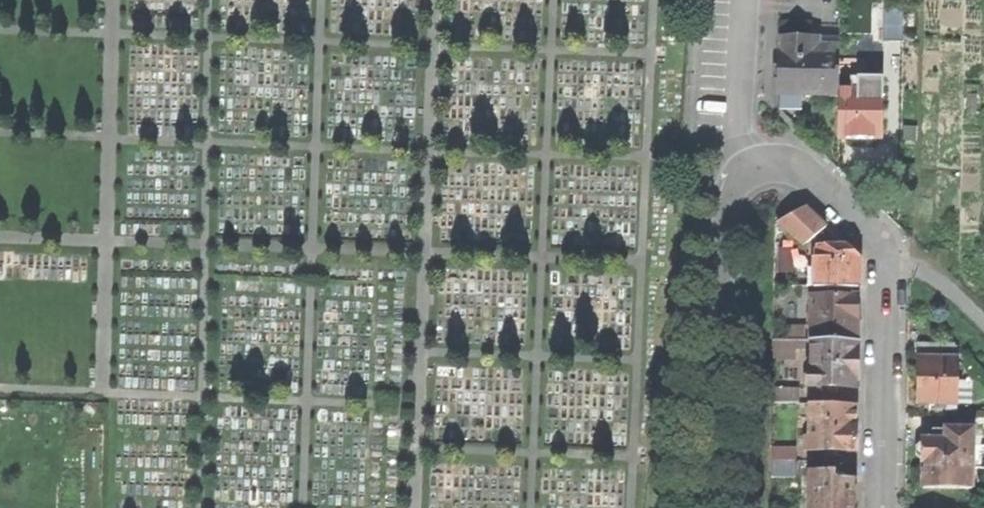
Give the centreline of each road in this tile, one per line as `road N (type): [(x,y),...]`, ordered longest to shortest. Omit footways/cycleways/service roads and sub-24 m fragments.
road 1 (residential): [(882,507),(880,244),(808,172),(775,165),(751,171)]
road 2 (residential): [(704,507),(726,207),(751,171)]
road 3 (residential): [(751,171),(737,117),(743,0)]

